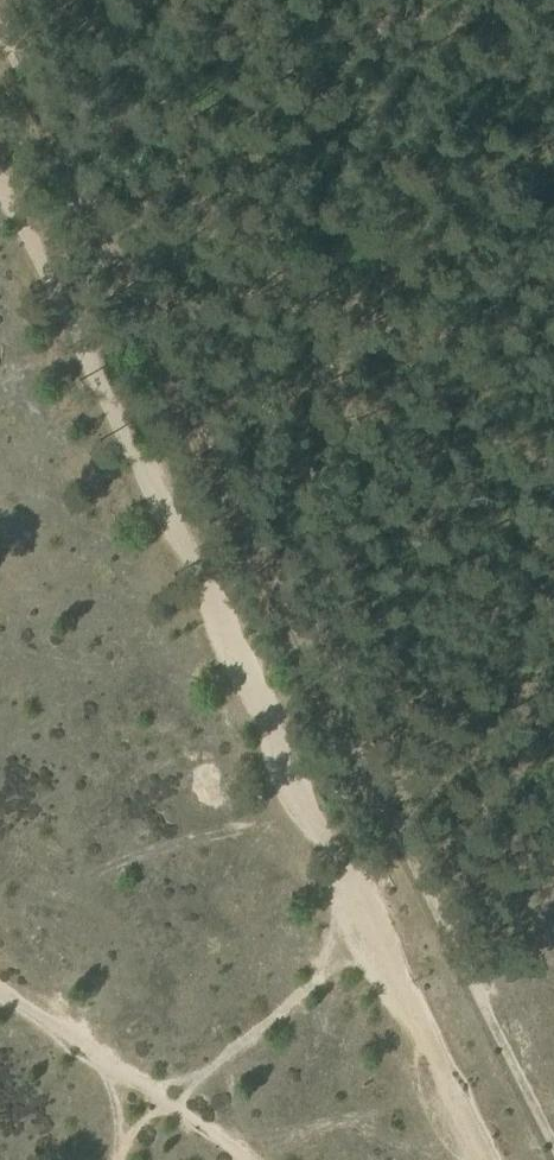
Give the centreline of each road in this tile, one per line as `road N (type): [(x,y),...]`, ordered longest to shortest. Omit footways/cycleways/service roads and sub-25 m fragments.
road 1 (track): [(0,14),(553,1147)]
road 2 (track): [(501,1159),(0,183)]
road 3 (track): [(164,1098),(85,1046),(46,1004),(0,982)]

